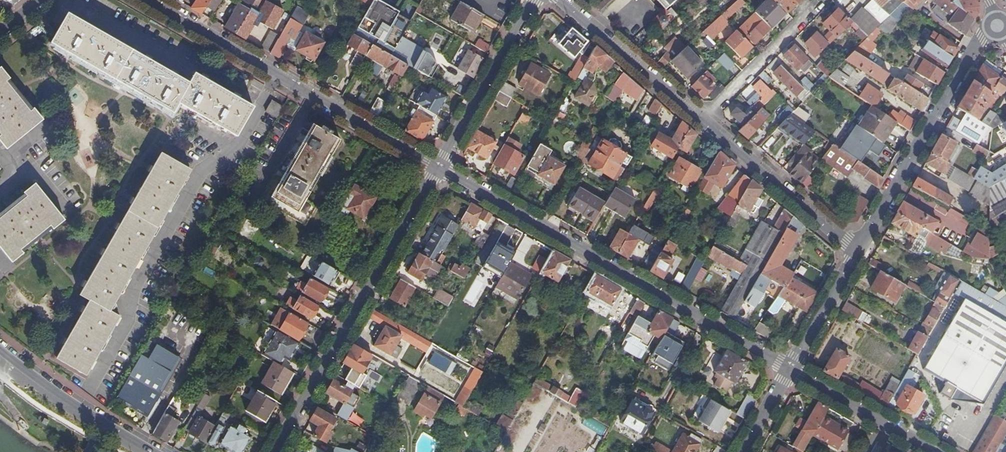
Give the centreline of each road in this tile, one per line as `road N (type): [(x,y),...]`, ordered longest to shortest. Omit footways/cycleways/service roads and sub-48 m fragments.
road 1 (residential): [(439,170),(791,369)]
road 2 (residential): [(147,0),(439,170)]
road 3 (residential): [(275,451),(439,170)]
road 4 (residential): [(987,29),(858,250)]
road 5 (residential): [(858,250),(704,121)]
road 6 (residential): [(439,170),(535,0)]
road 7 (residential): [(704,121),(561,0)]
road 8 (tertiary): [(155,451),(0,349)]
road 9 (residential): [(823,0),(704,121)]
road 10 (residential): [(791,369),(935,451)]
road 11 (residential): [(858,250),(791,369)]

